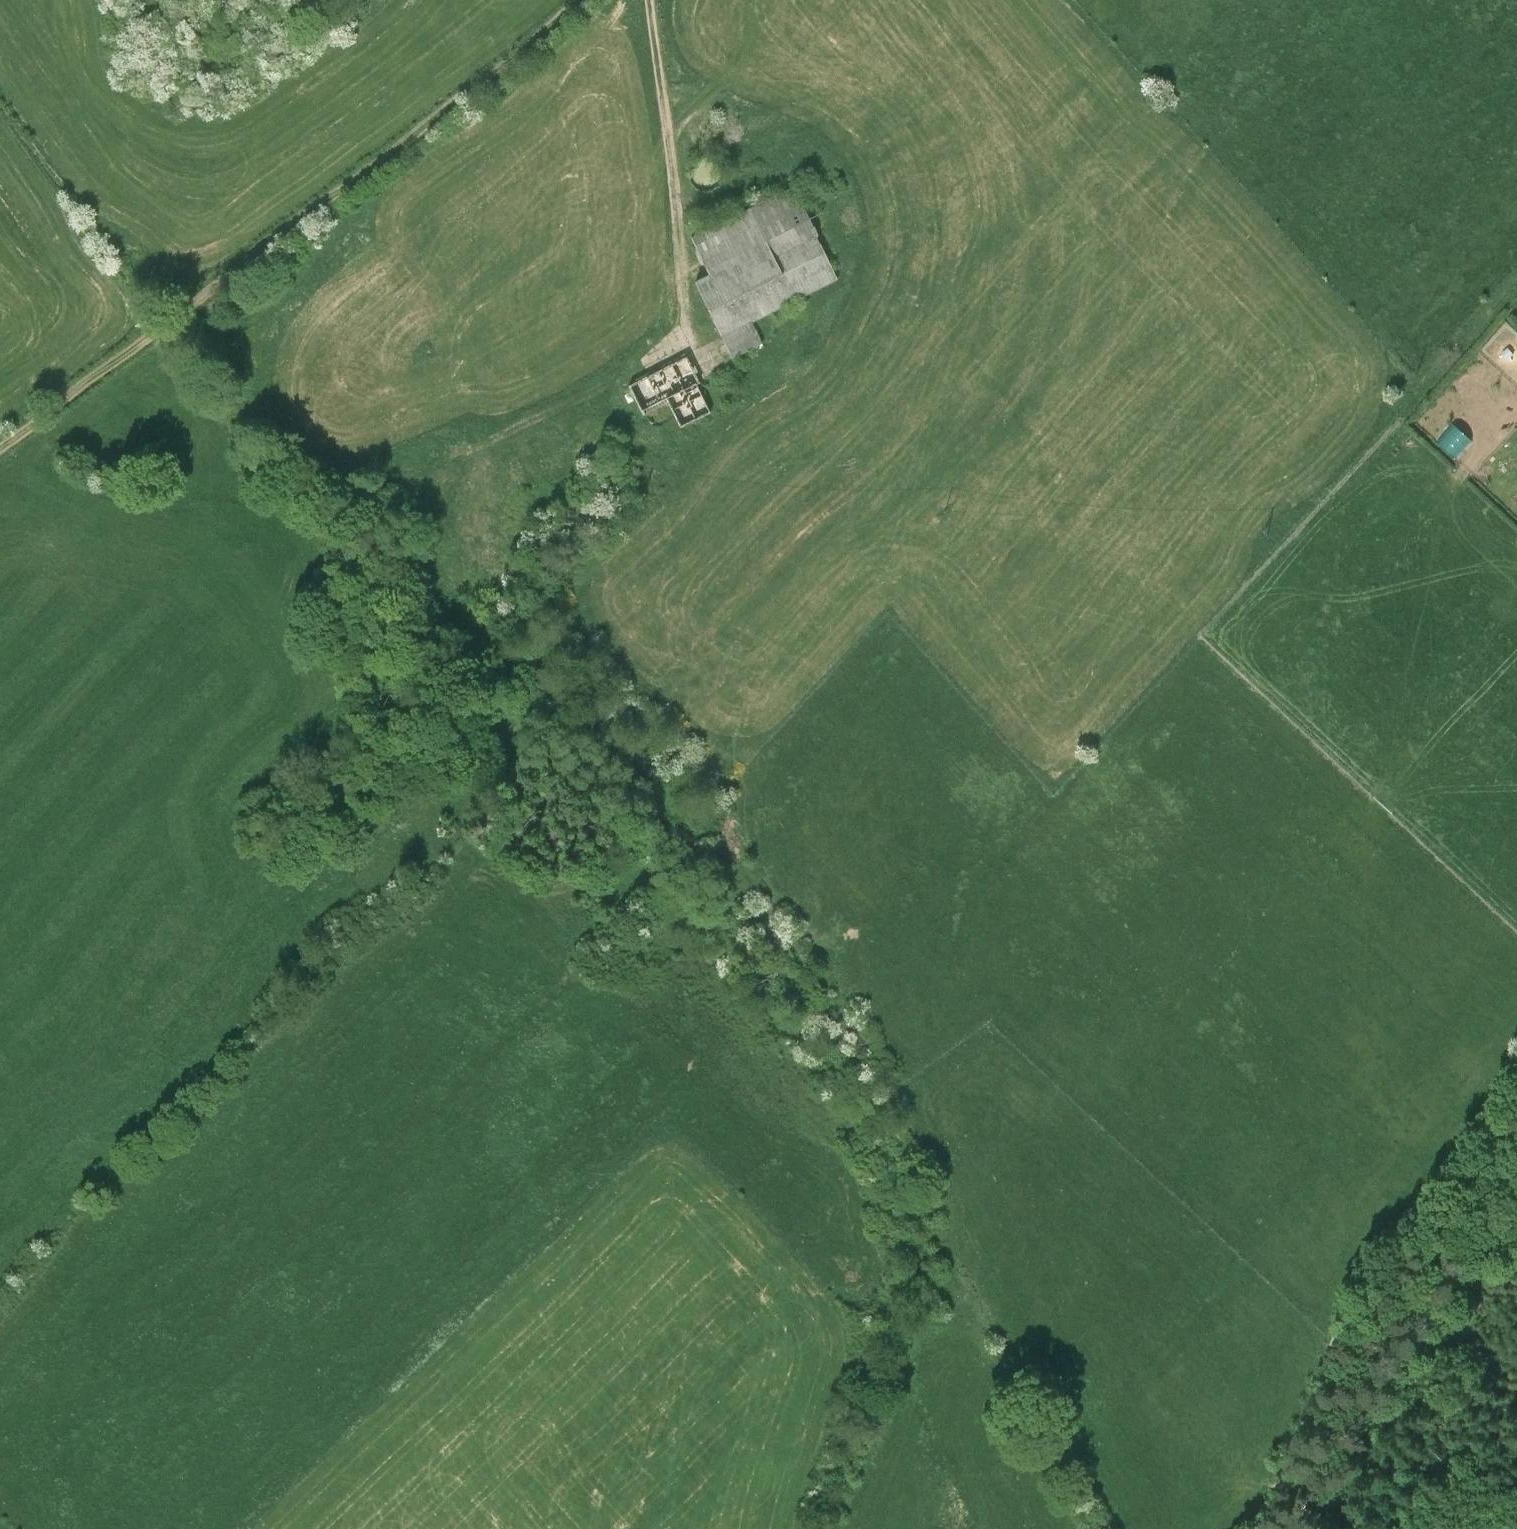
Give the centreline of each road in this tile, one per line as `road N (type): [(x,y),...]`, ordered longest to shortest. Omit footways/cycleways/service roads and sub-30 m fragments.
road 1 (track): [(585,0),(0,450)]
road 2 (track): [(1516,1074),(1361,1294),(1282,1489),(1254,1528)]

